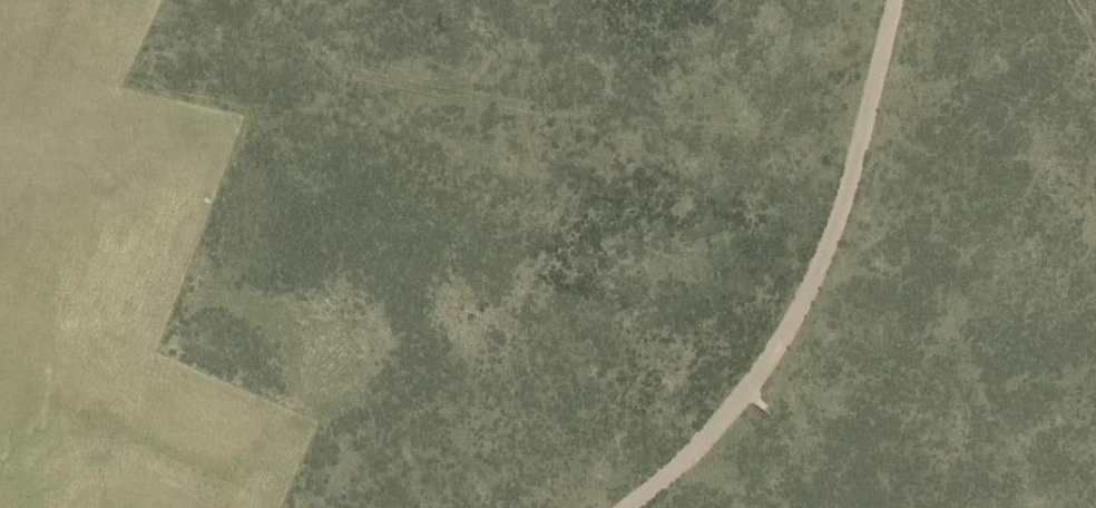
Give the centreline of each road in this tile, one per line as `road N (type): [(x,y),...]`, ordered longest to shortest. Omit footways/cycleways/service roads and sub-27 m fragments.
road 1 (track): [(629,507),(711,433),(767,365),(816,272),(854,161),(894,0)]

